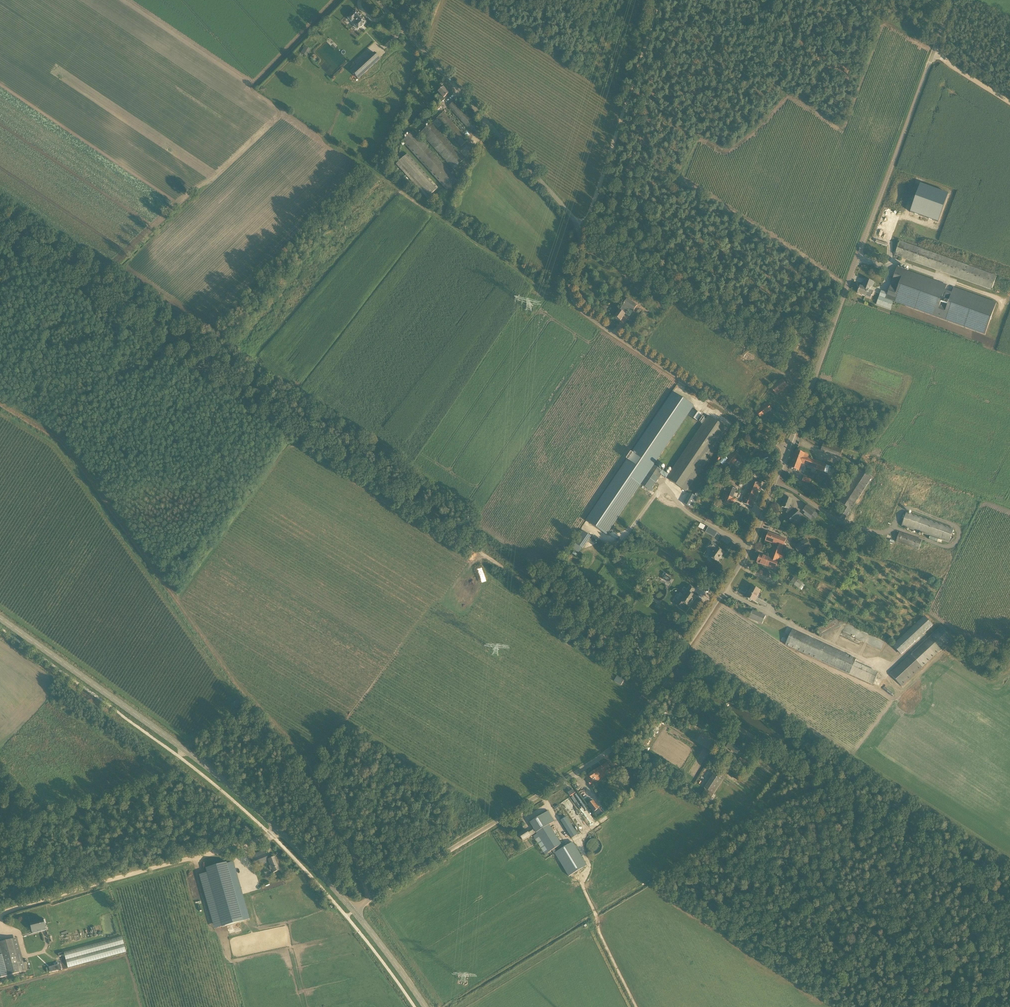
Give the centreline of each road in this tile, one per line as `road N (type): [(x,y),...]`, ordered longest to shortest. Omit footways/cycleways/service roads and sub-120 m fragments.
road 1 (track): [(665,679),(0,235)]
road 2 (unclassified): [(353,912),(616,745),(725,591),(786,450)]
road 3 (unclassified): [(786,450),(578,308),(568,287),(581,251),(577,223),(382,0)]
road 4 (track): [(553,570),(1009,876)]
road 5 (unclassified): [(786,450),(950,0)]
road 6 (secondary): [(353,912),(266,815),(0,619)]
road 7 (track): [(665,679),(1009,906)]
road 8 (track): [(0,415),(50,444),(235,696),(230,710)]
road 9 (track): [(368,901),(311,766),(224,661)]
road 10 (track): [(271,835),(0,916)]
road 11 (track): [(307,761),(475,551)]
road 12 (track): [(889,259),(1001,304),(988,342),(895,308)]
road 13 (track): [(577,223),(593,210),(658,0)]
road 14 (track): [(774,485),(834,521),(884,535),(908,508),(954,526),(957,536),(946,546)]
road 15 (track): [(1009,102),(851,0)]
road 16 (track): [(577,840),(589,866),(583,884),(636,1006)]
road 17 (track): [(115,267),(0,194)]

